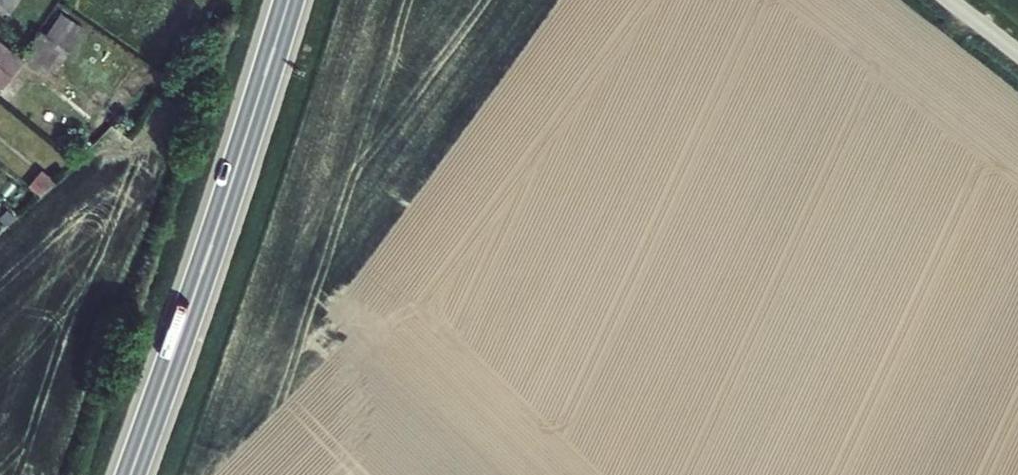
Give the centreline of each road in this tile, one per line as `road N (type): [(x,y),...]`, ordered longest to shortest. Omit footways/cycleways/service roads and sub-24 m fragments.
road 1 (secondary): [(130,474),(288,0)]

